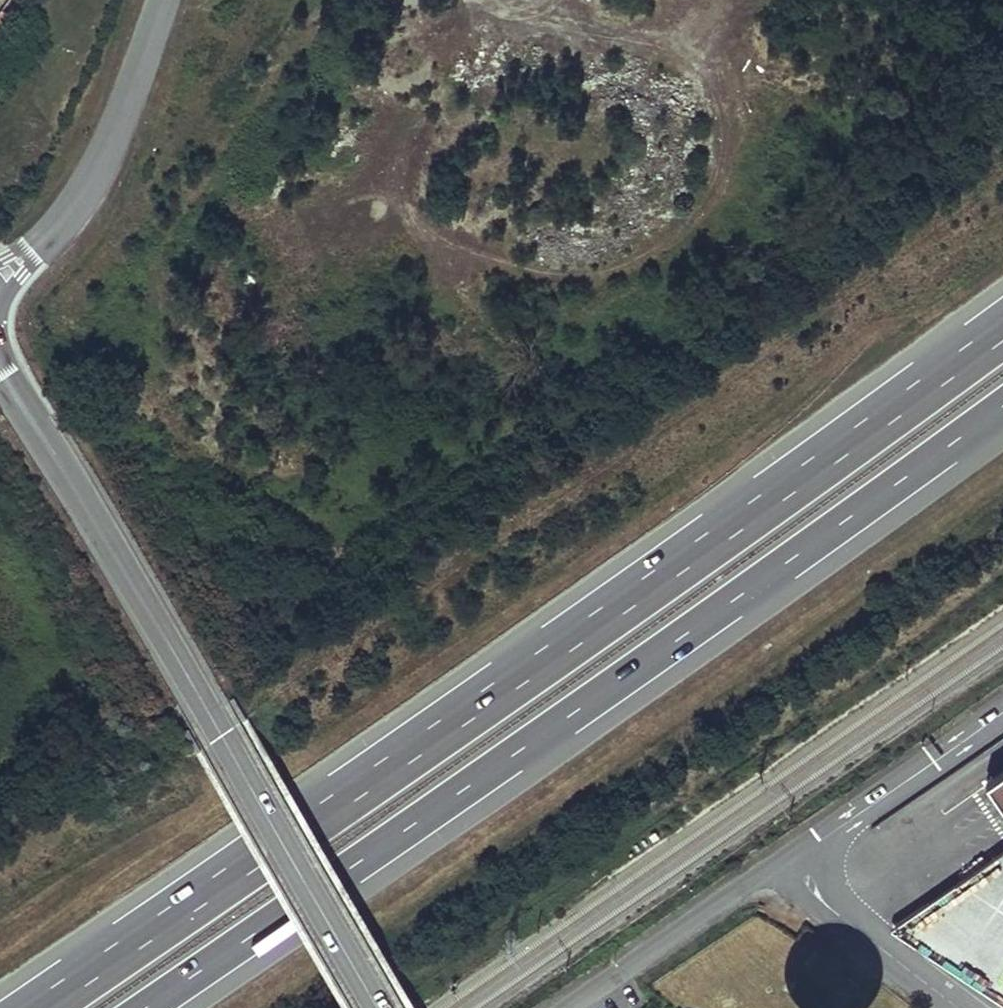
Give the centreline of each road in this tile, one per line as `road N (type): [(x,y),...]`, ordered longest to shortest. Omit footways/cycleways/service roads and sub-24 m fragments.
road 1 (motorway): [(1002,330),(35,1007)]
road 2 (motorway): [(146,1007),(1002,406)]
road 3 (tertiary): [(381,1007),(12,380)]
road 4 (unclassified): [(151,0),(107,123),(52,222),(0,270)]

